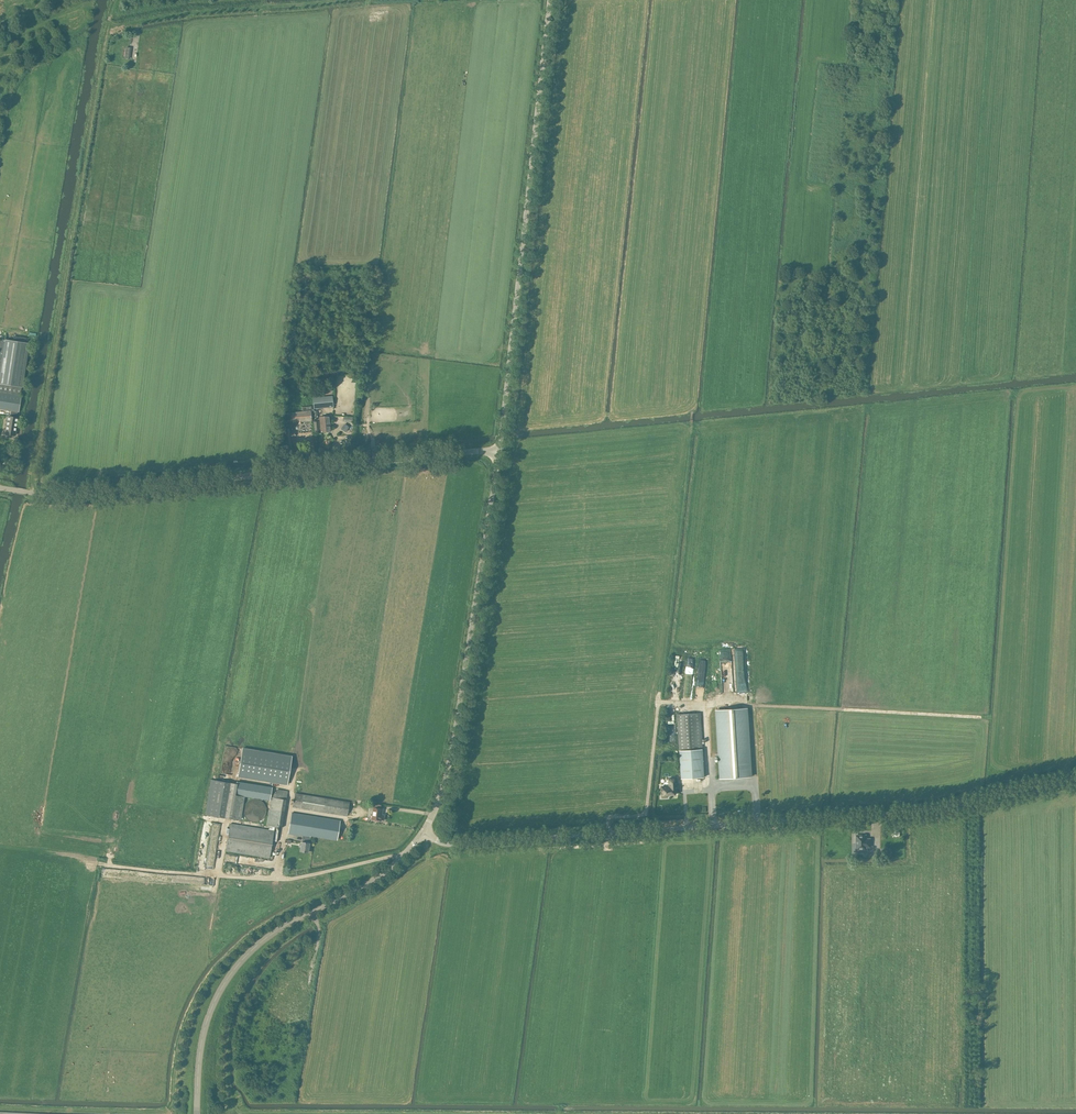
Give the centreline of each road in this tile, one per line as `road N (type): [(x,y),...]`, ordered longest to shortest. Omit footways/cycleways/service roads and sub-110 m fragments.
road 1 (unclassified): [(422,832),(455,844),(899,814),(1075,780)]
road 2 (unclassified): [(27,492),(83,494),(497,449)]
road 3 (unclassified): [(497,449),(549,0)]
road 4 (track): [(691,423),(647,808),(608,817),(609,833)]
road 5 (unclassified): [(422,832),(448,778),(497,449)]
road 6 (unclassified): [(197,1113),(204,1029),(226,980),(255,947),(380,876),(422,832)]
road 7 (track): [(305,915),(238,999),(226,1038),(226,1083),(243,1113),(349,1113)]
road 8 (track): [(399,858),(288,880),(99,865)]
road 9 (track): [(659,703),(704,704),(712,826)]

